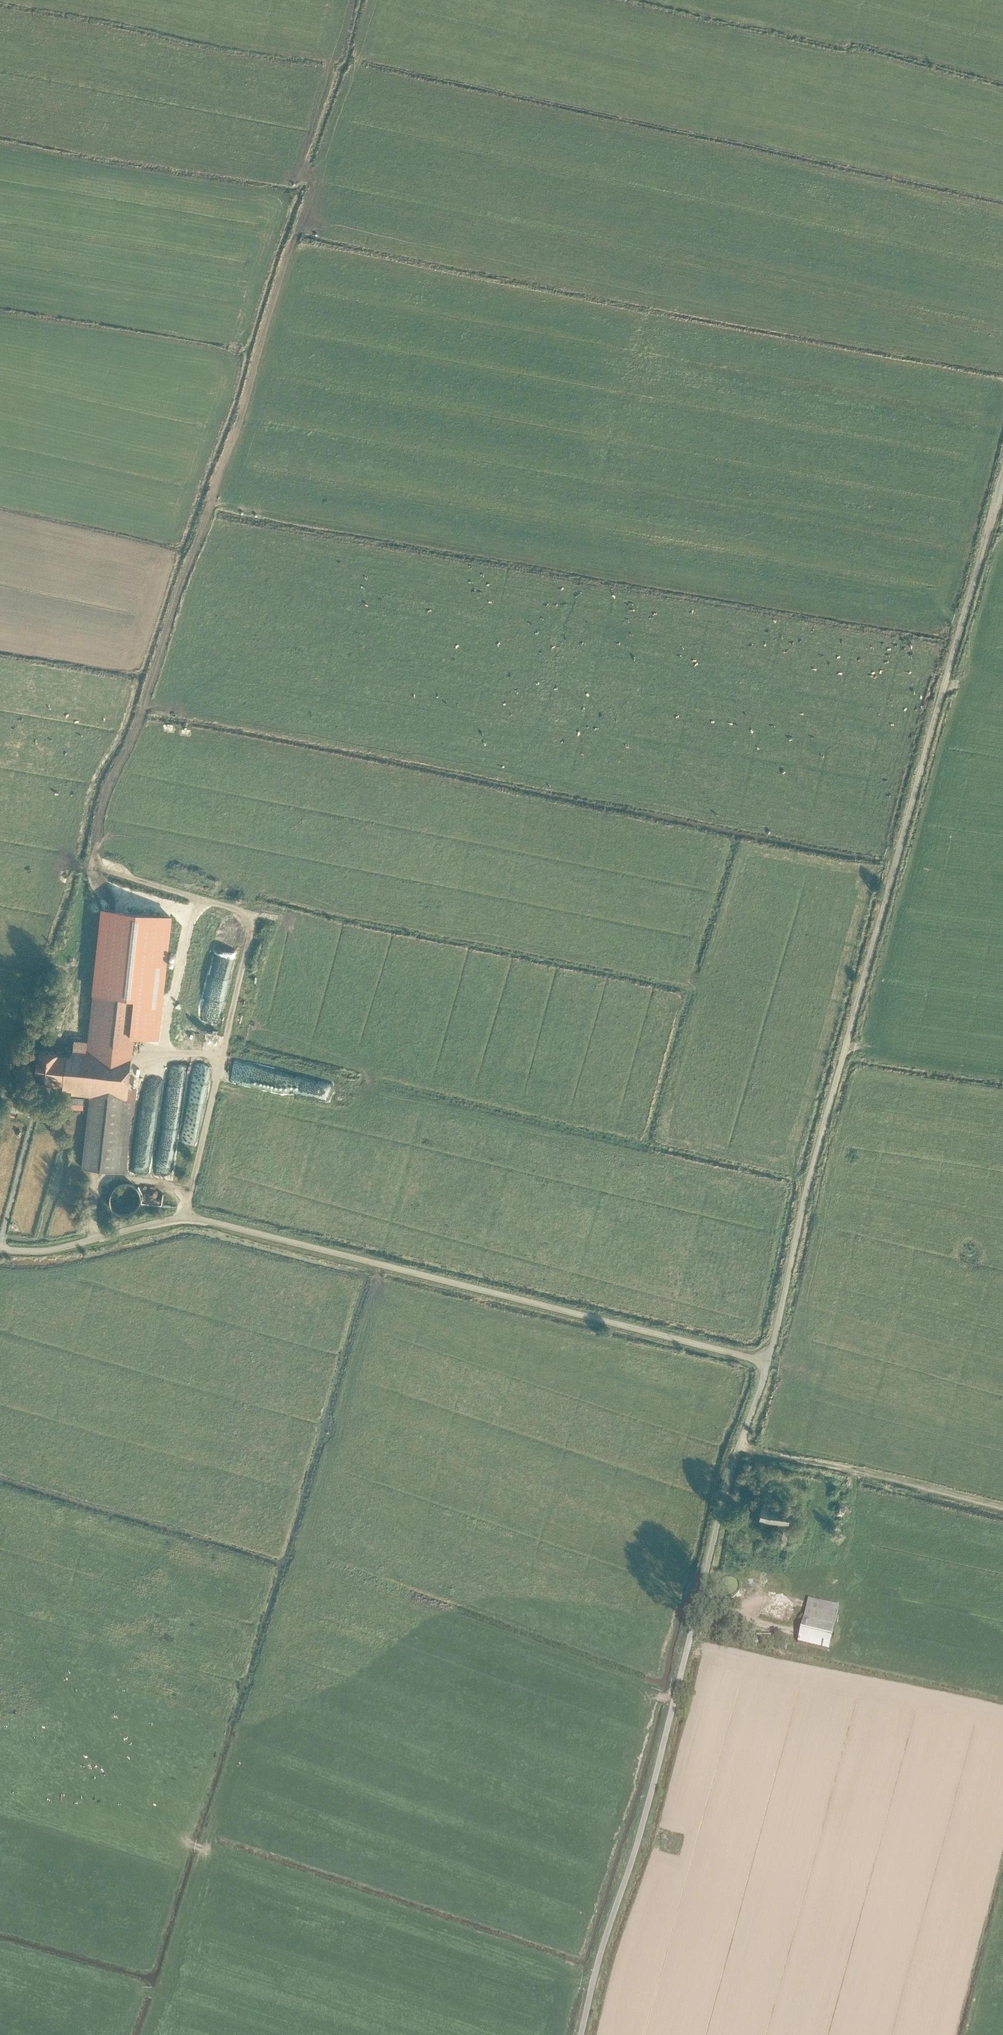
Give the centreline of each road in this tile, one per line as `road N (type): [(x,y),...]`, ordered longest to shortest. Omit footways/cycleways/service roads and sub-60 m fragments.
road 1 (track): [(186,1212),(253,915),(101,865),(95,844),(111,779),(133,738),(290,251),(315,196),(297,160)]
road 2 (unclassified): [(769,1361),(810,1168),(1002,468)]
road 3 (unclassified): [(769,1361),(186,1212),(46,1248),(0,1248)]
road 4 (unclassified): [(580,2034),(723,1488),(769,1361)]

